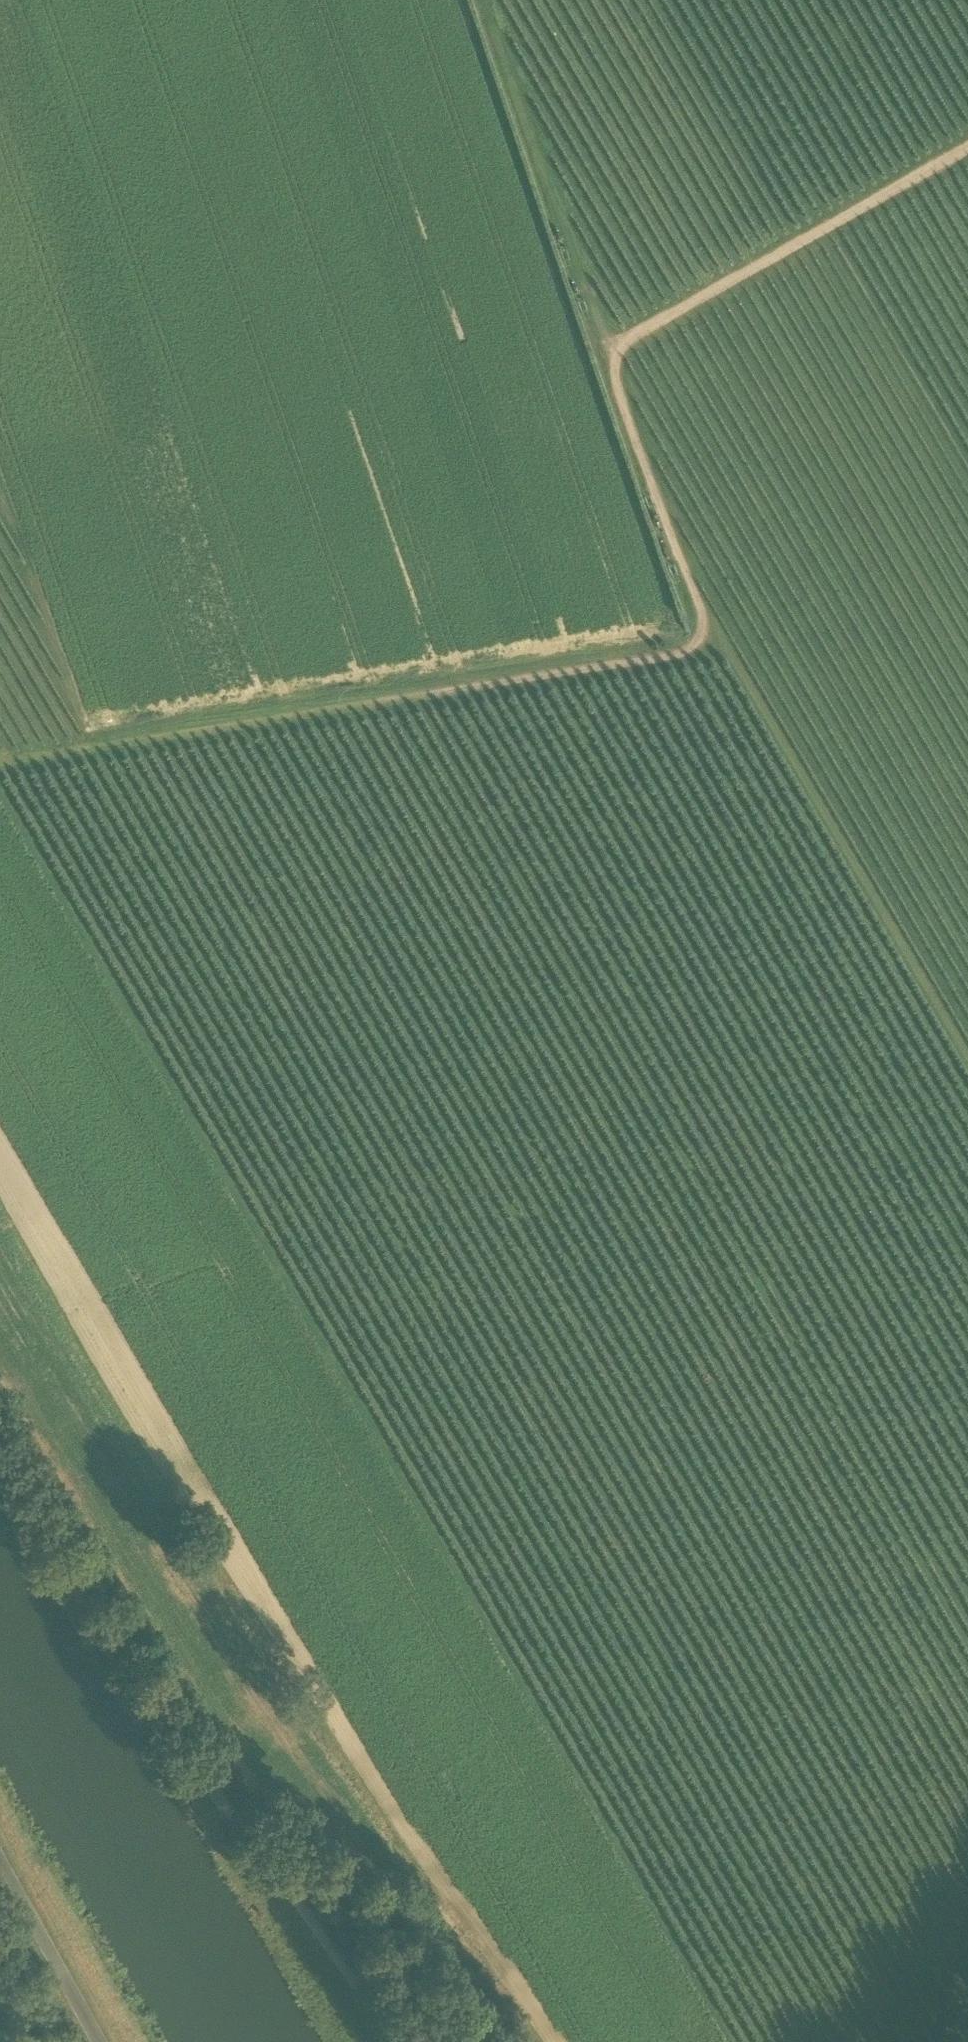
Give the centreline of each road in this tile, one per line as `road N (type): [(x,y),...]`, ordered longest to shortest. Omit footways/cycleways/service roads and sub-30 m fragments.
road 1 (track): [(7,760),(679,655),(699,630),(698,610),(624,404),(622,350),(645,329),(967,152)]
road 2 (track): [(266,1856),(183,1762),(0,1455)]
road 3 (unclassified): [(395,2041),(266,1856)]
road 4 (unclassified): [(99,2041),(0,1866)]

